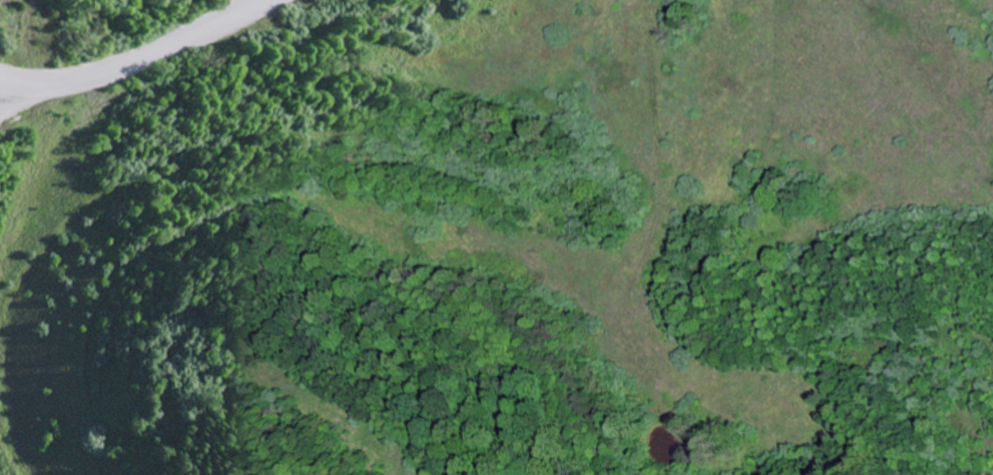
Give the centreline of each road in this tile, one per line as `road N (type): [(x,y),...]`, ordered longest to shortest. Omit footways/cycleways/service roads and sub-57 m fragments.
road 1 (residential): [(0,88),(108,94),(324,0)]

